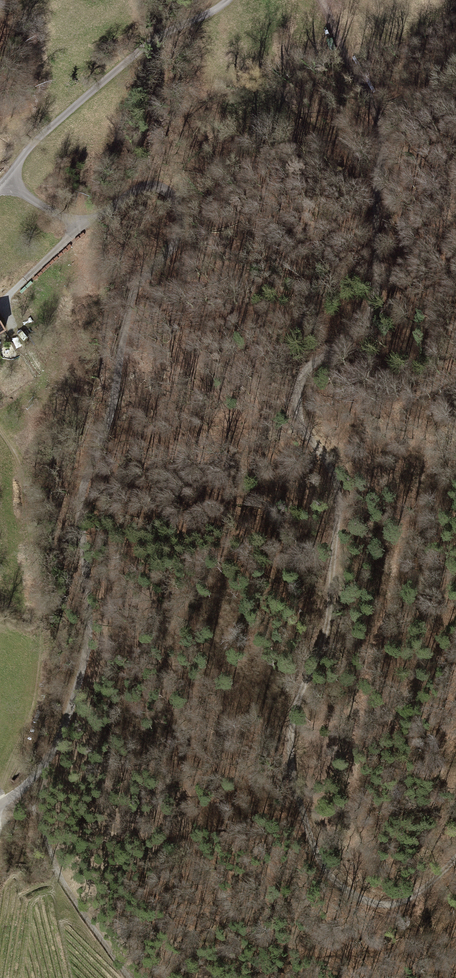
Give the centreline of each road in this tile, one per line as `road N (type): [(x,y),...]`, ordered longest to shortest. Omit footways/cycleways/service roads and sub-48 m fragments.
road 1 (track): [(455,857),(405,905),(379,905),(347,891),(326,870),(288,756),(292,718),(322,644),(340,507),(338,483),(296,410),(295,390),(321,358),(365,329),(379,284),(384,139),(327,0)]
road 2 (residential): [(0,805),(58,748),(84,676),(82,493),(134,295),(178,245),(184,217),(174,194),(158,186),(132,193),(80,230),(40,213),(6,184)]
road 3 (residential): [(227,0),(128,60),(53,126),(6,184)]
road 4 (track): [(41,773),(43,825),(60,879),(130,977)]

